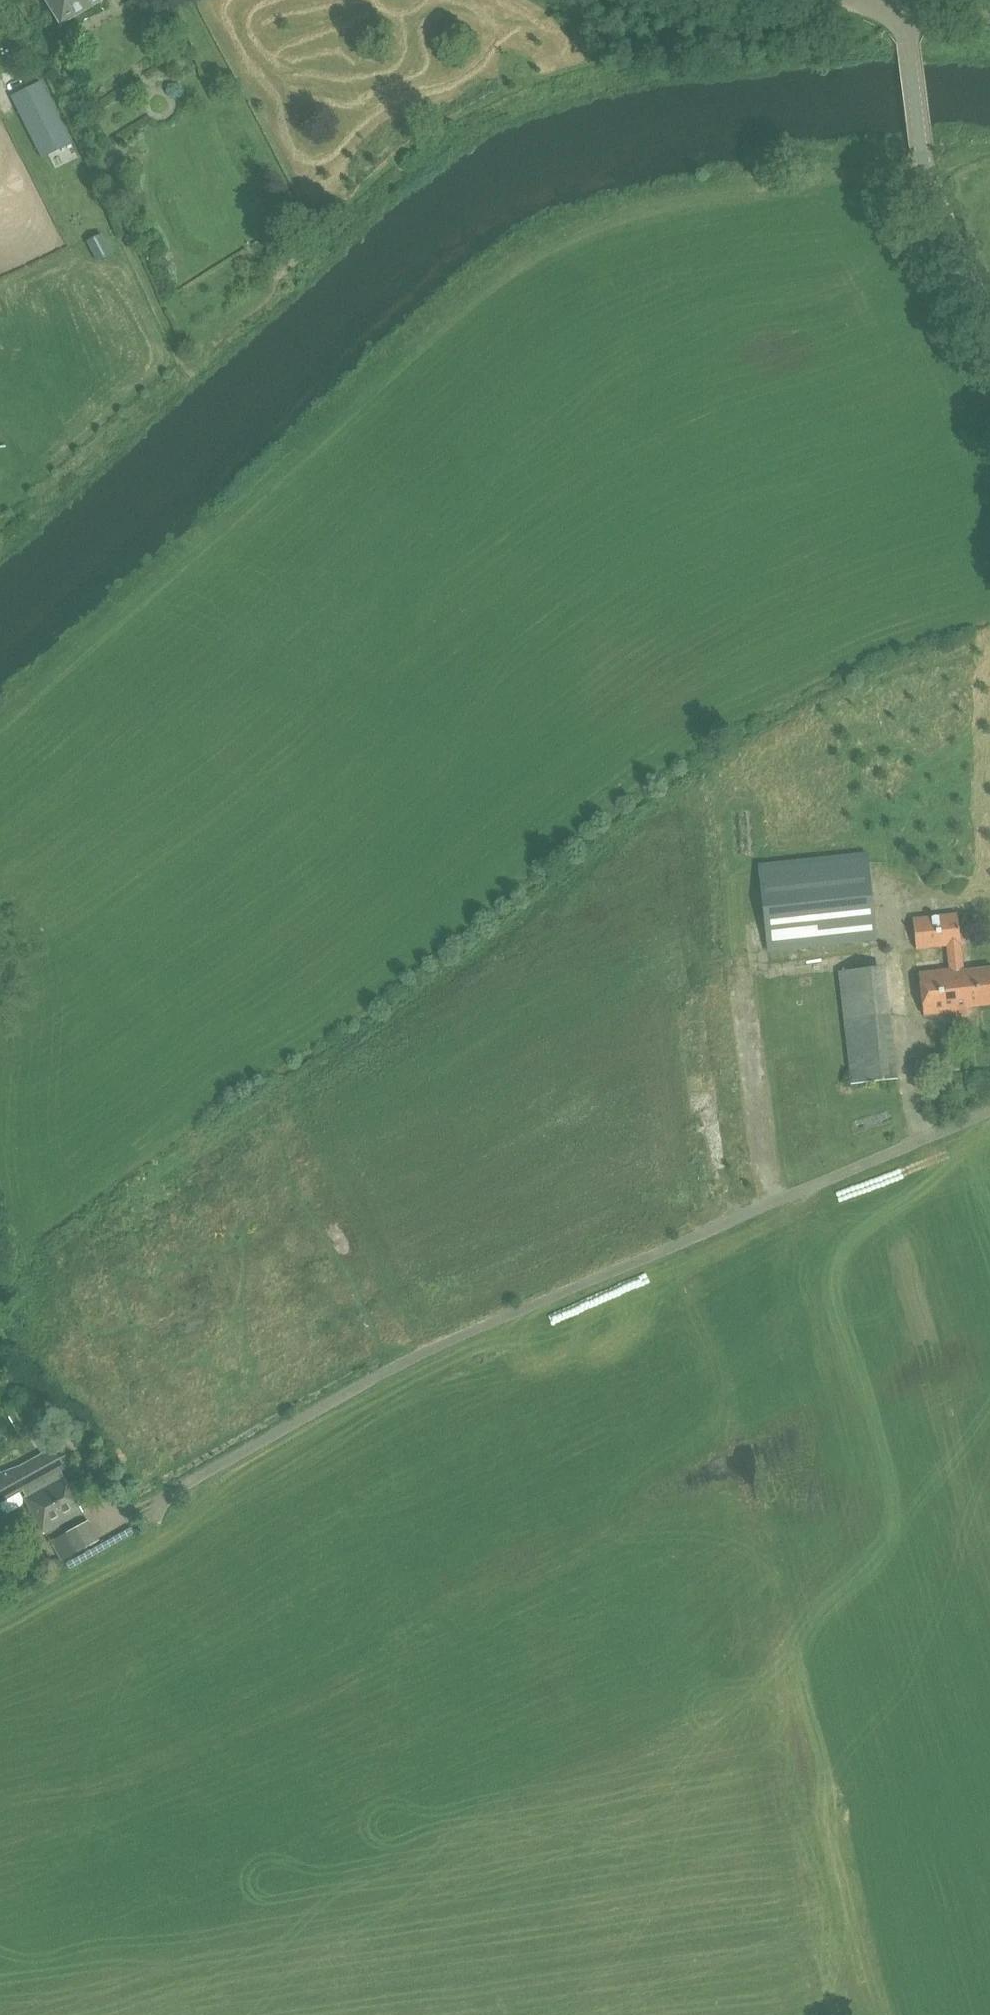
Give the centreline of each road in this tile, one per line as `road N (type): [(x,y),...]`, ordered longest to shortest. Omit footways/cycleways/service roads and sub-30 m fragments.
road 1 (tertiary): [(989,333),(935,217),(906,0)]

